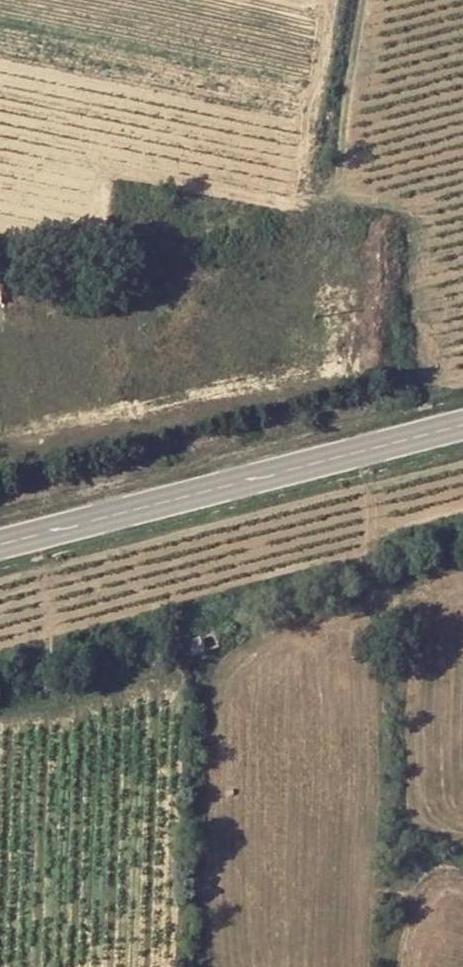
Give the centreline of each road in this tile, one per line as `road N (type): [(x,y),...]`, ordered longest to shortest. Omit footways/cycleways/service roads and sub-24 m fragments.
road 1 (secondary): [(462,422),(0,541)]
road 2 (track): [(335,0),(301,185),(310,197),(338,185),(366,0)]

